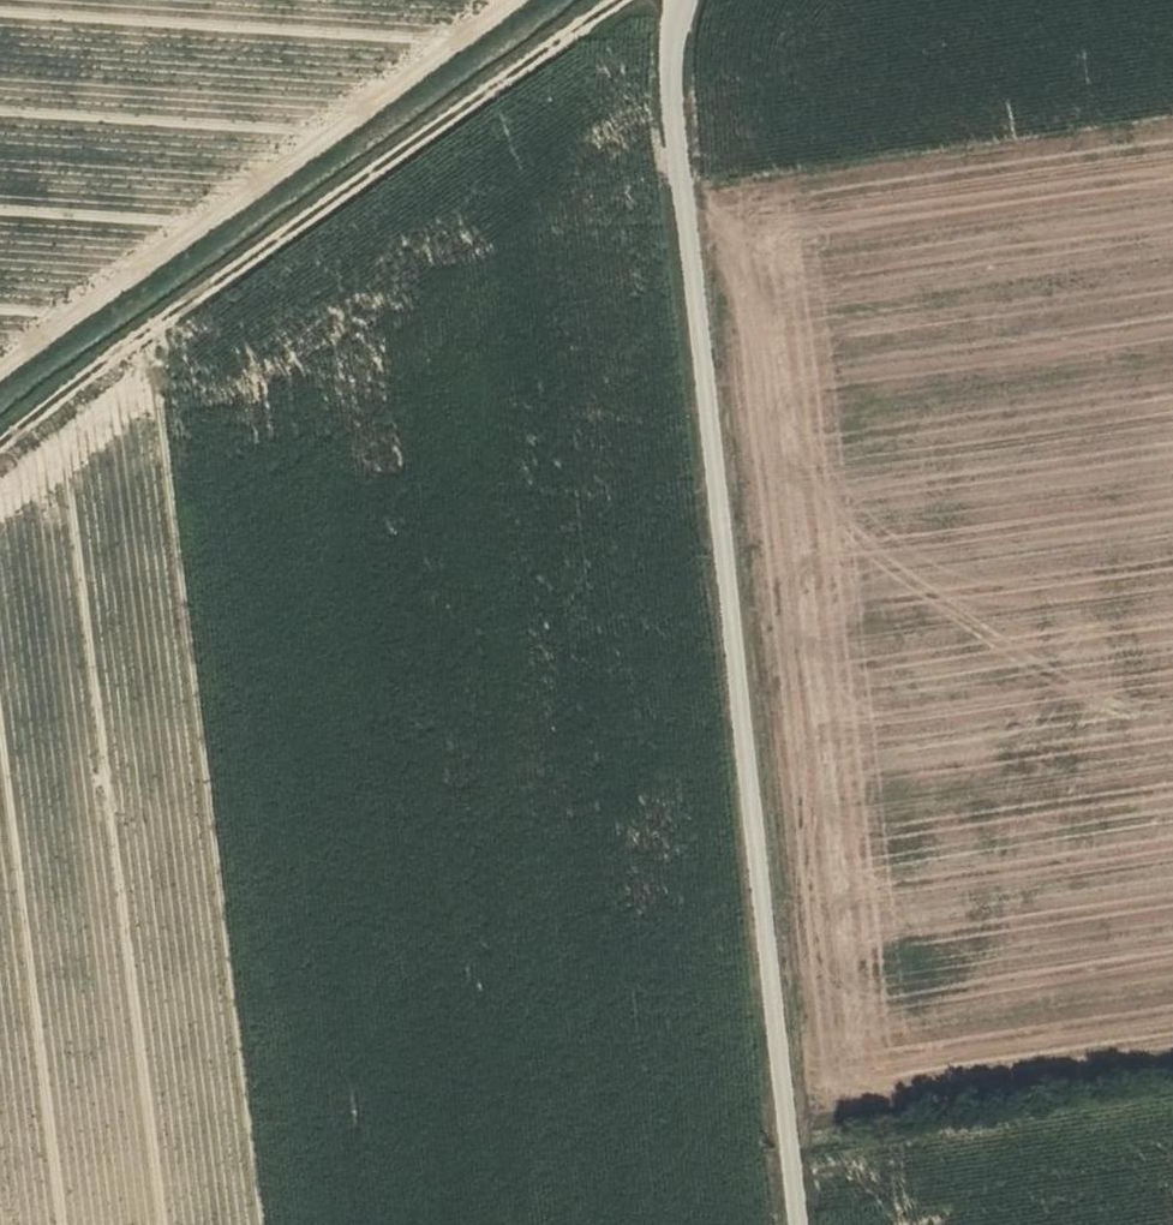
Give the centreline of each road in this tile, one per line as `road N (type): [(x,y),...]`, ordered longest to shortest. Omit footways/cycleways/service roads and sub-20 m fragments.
road 1 (residential): [(678,0),(688,180),(798,1224)]

